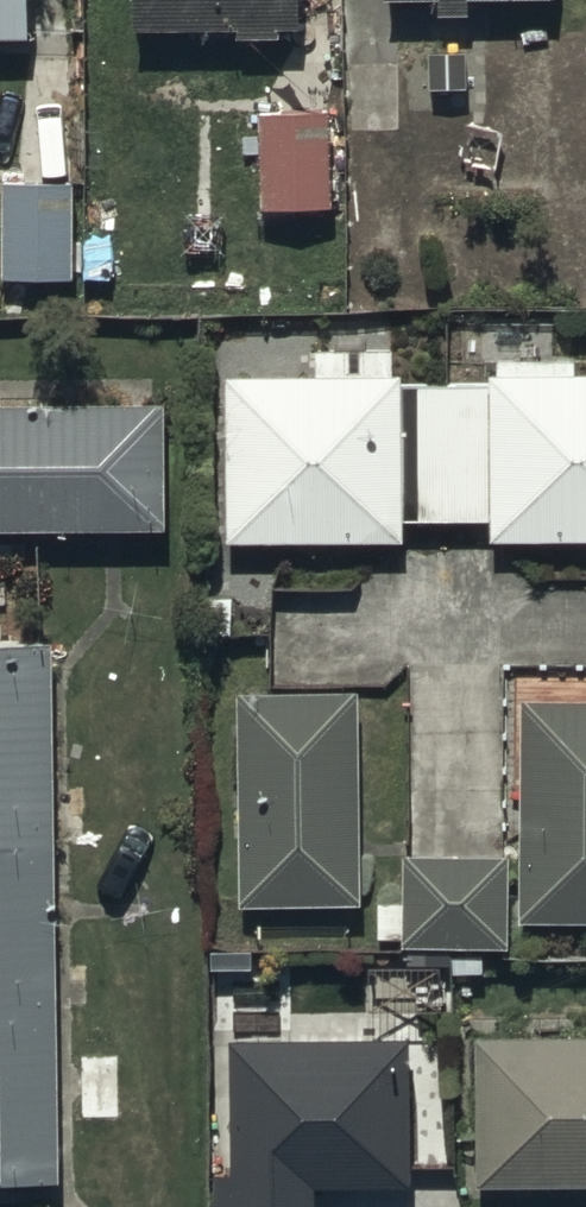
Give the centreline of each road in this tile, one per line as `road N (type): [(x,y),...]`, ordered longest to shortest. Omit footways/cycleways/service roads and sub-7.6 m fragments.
road 1 (residential): [(312,637),(585,638)]

